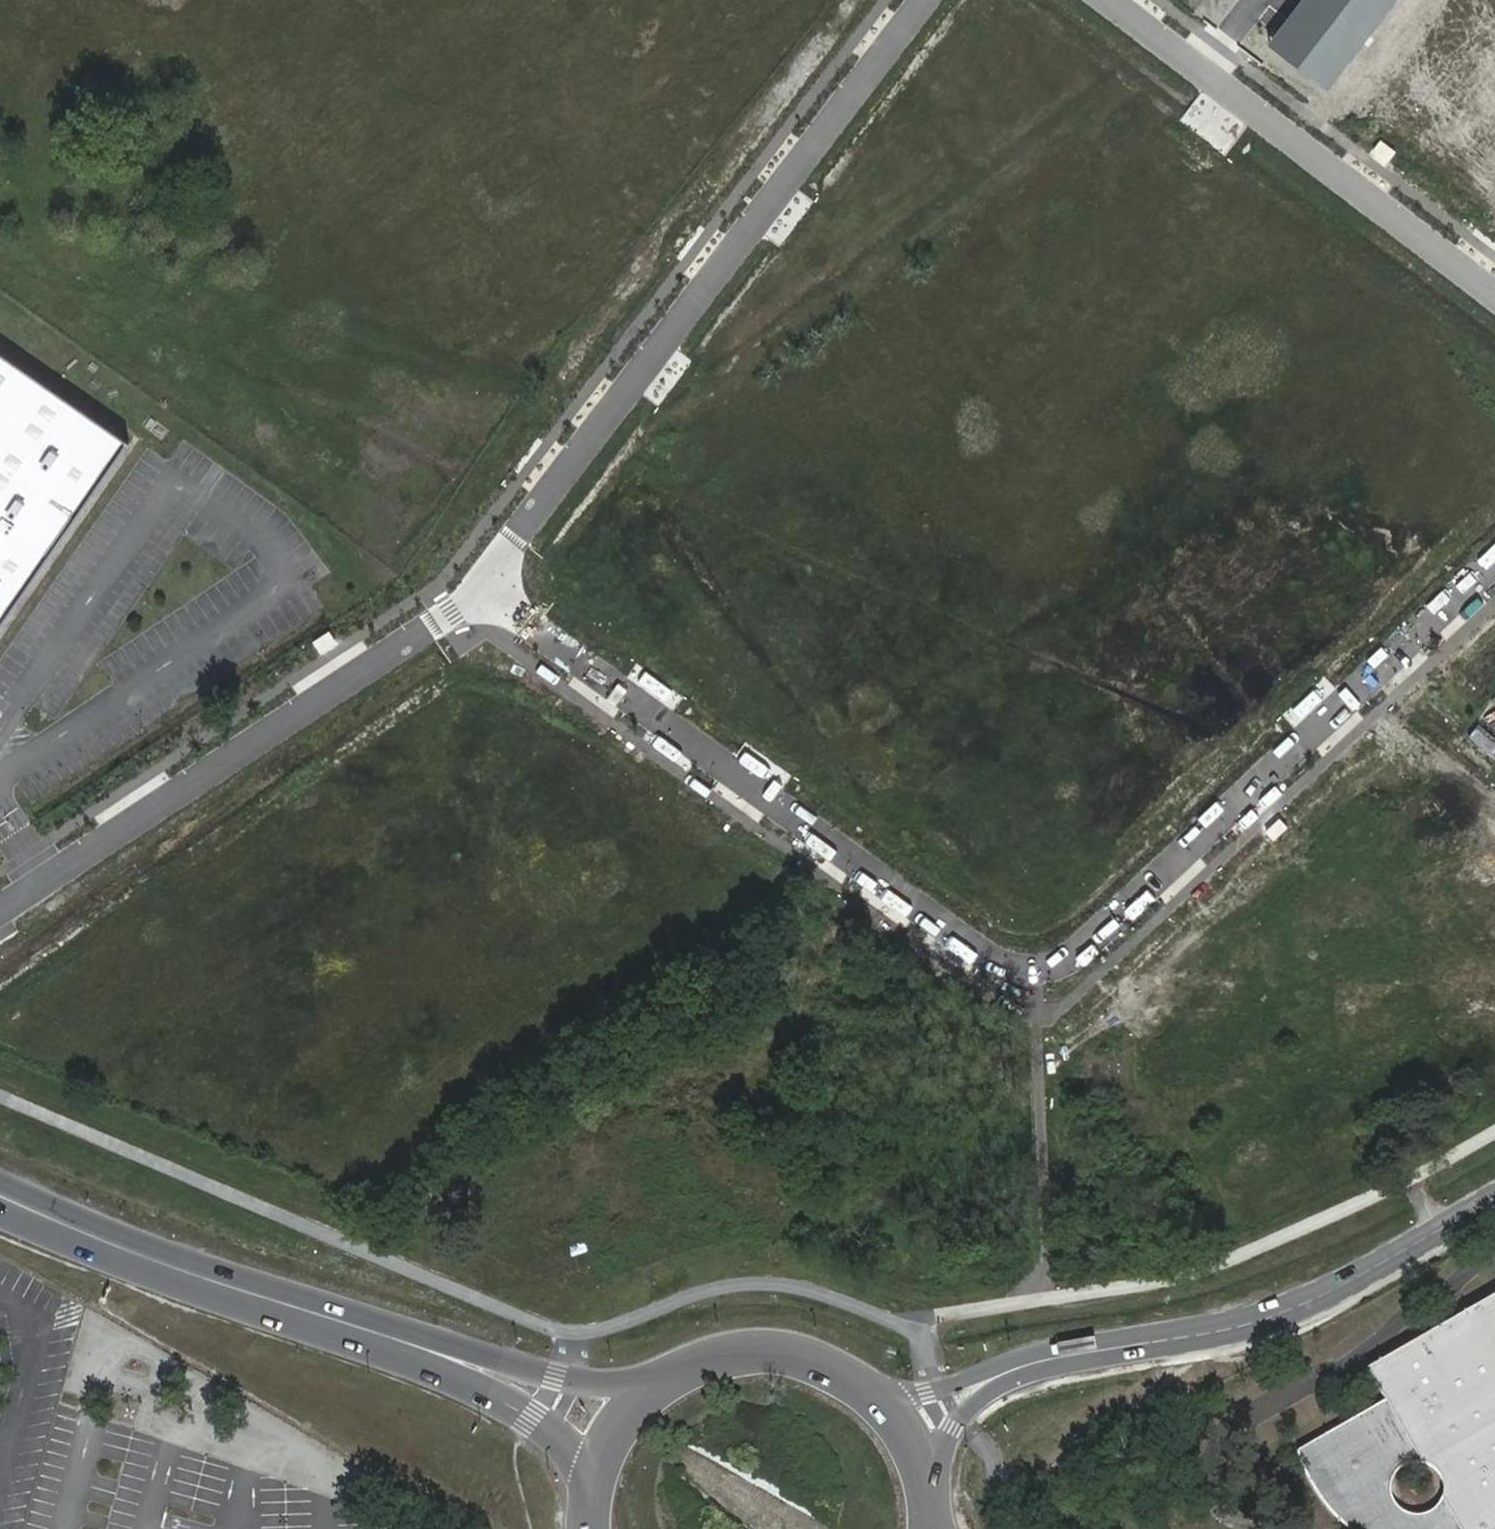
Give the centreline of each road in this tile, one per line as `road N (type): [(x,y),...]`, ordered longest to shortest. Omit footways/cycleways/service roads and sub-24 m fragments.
road 1 (unclassified): [(1494,564),(1088,948),(1049,965),(1017,966),(977,951),(491,581)]
road 2 (unclassified): [(491,581),(929,0)]
road 3 (unclassified): [(23,887),(491,581)]
road 4 (tertiary): [(1494,1213),(1266,1323),(1014,1369)]
road 5 (unclassified): [(1103,0),(1494,296)]
road 6 (primary): [(0,1195),(224,1283),(405,1341)]
road 7 (primary): [(889,1406),(846,1372),(794,1353),(739,1352),(686,1368),(641,1400)]
road 8 (primary): [(641,1400),(405,1341)]
road 9 (primary): [(405,1341),(491,1390),(597,1474)]
road 10 (tertiary): [(928,1475),(968,1412),(1014,1369)]
road 11 (tertiary): [(1014,1369),(889,1406)]

